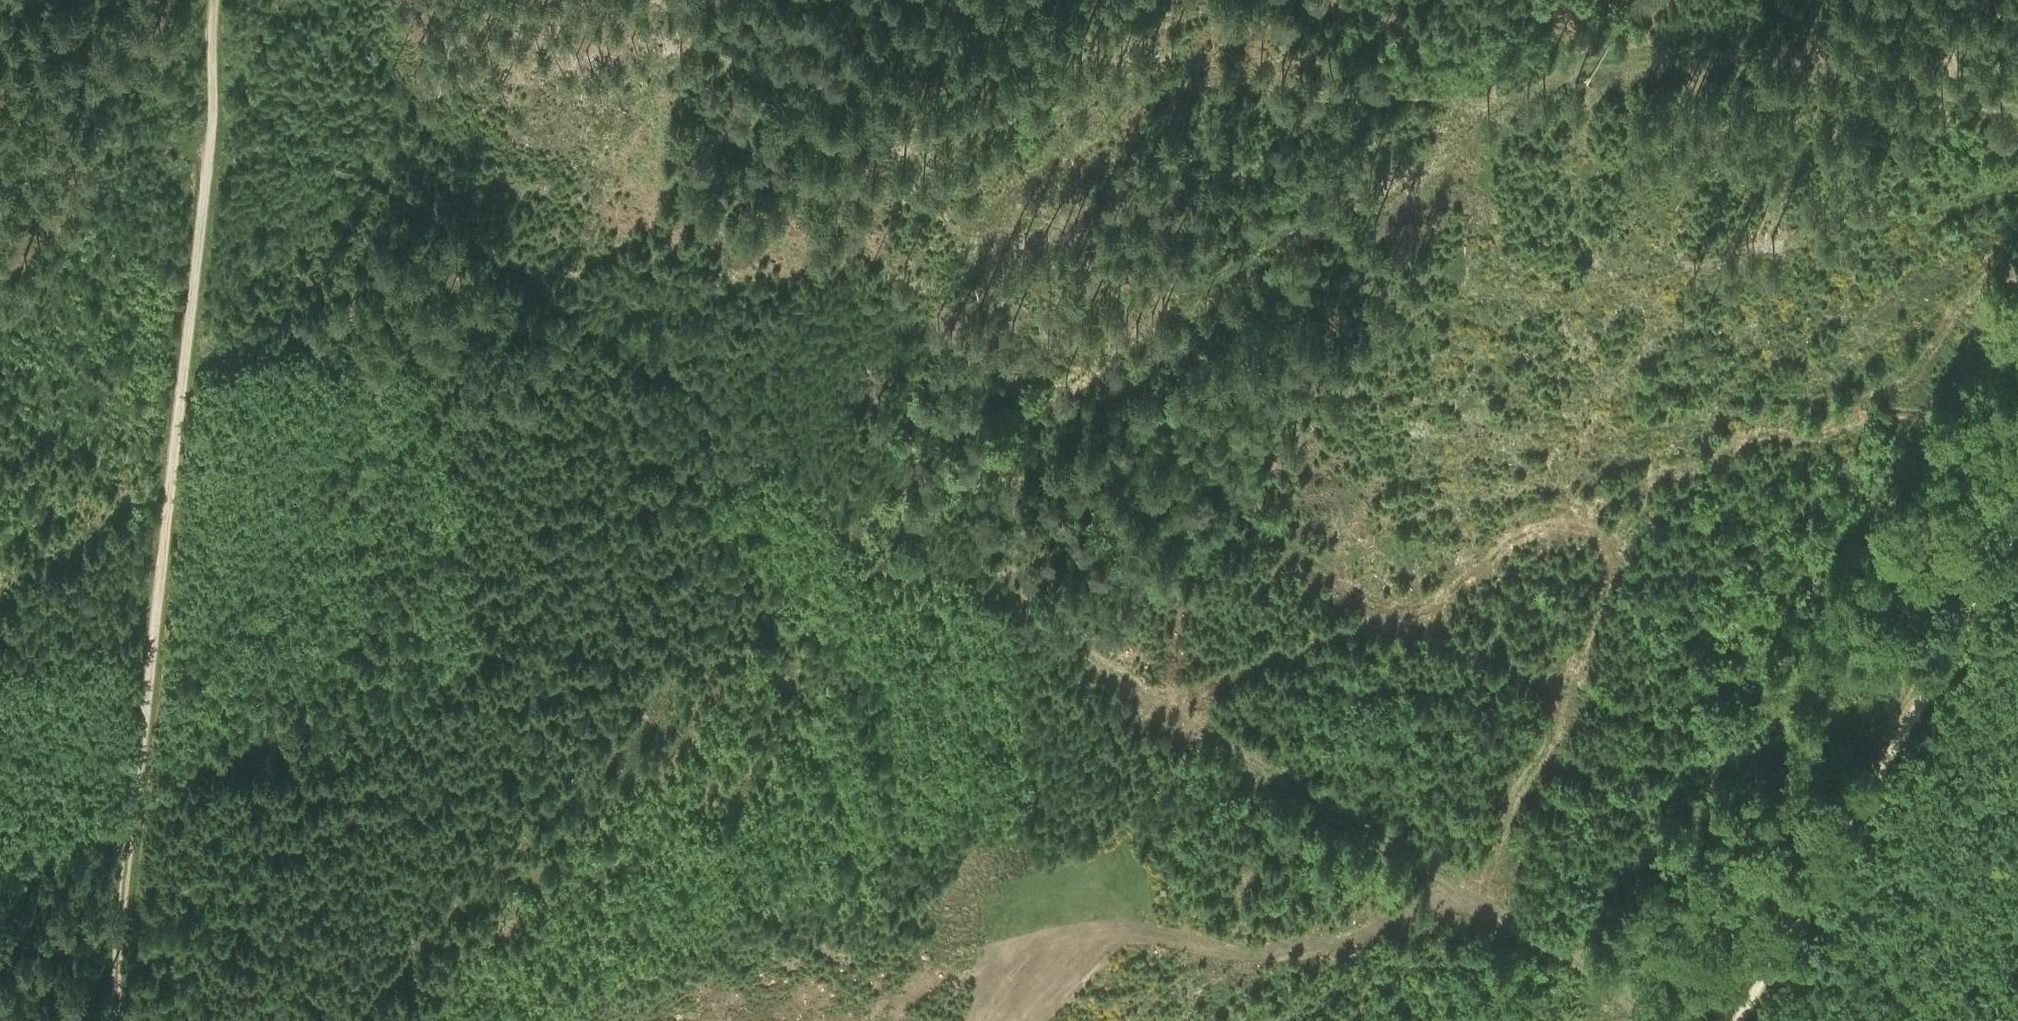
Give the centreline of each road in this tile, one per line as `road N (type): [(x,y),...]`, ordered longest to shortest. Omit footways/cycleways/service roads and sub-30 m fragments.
road 1 (track): [(1660,1020),(214,77)]
road 2 (track): [(216,0),(212,130),(117,958),(117,1020)]
road 3 (track): [(1733,1020),(2017,522)]

